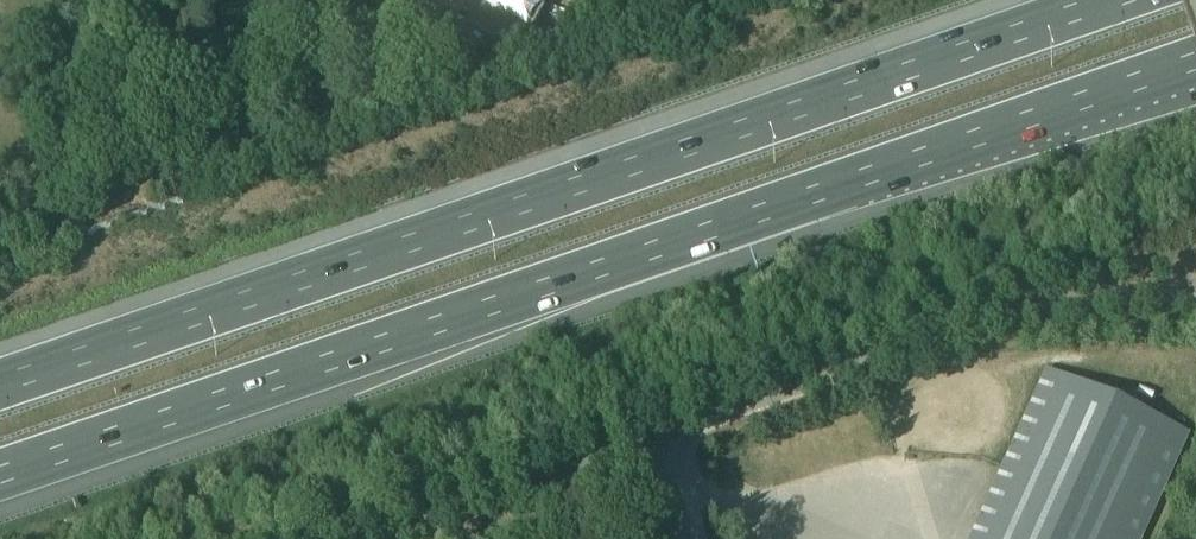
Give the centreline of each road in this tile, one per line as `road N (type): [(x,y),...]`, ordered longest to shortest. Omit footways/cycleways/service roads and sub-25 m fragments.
road 1 (motorway): [(0,475),(1195,61)]
road 2 (motorway): [(1111,0),(0,384)]
road 3 (unclassified): [(1195,291),(986,322),(659,442)]

